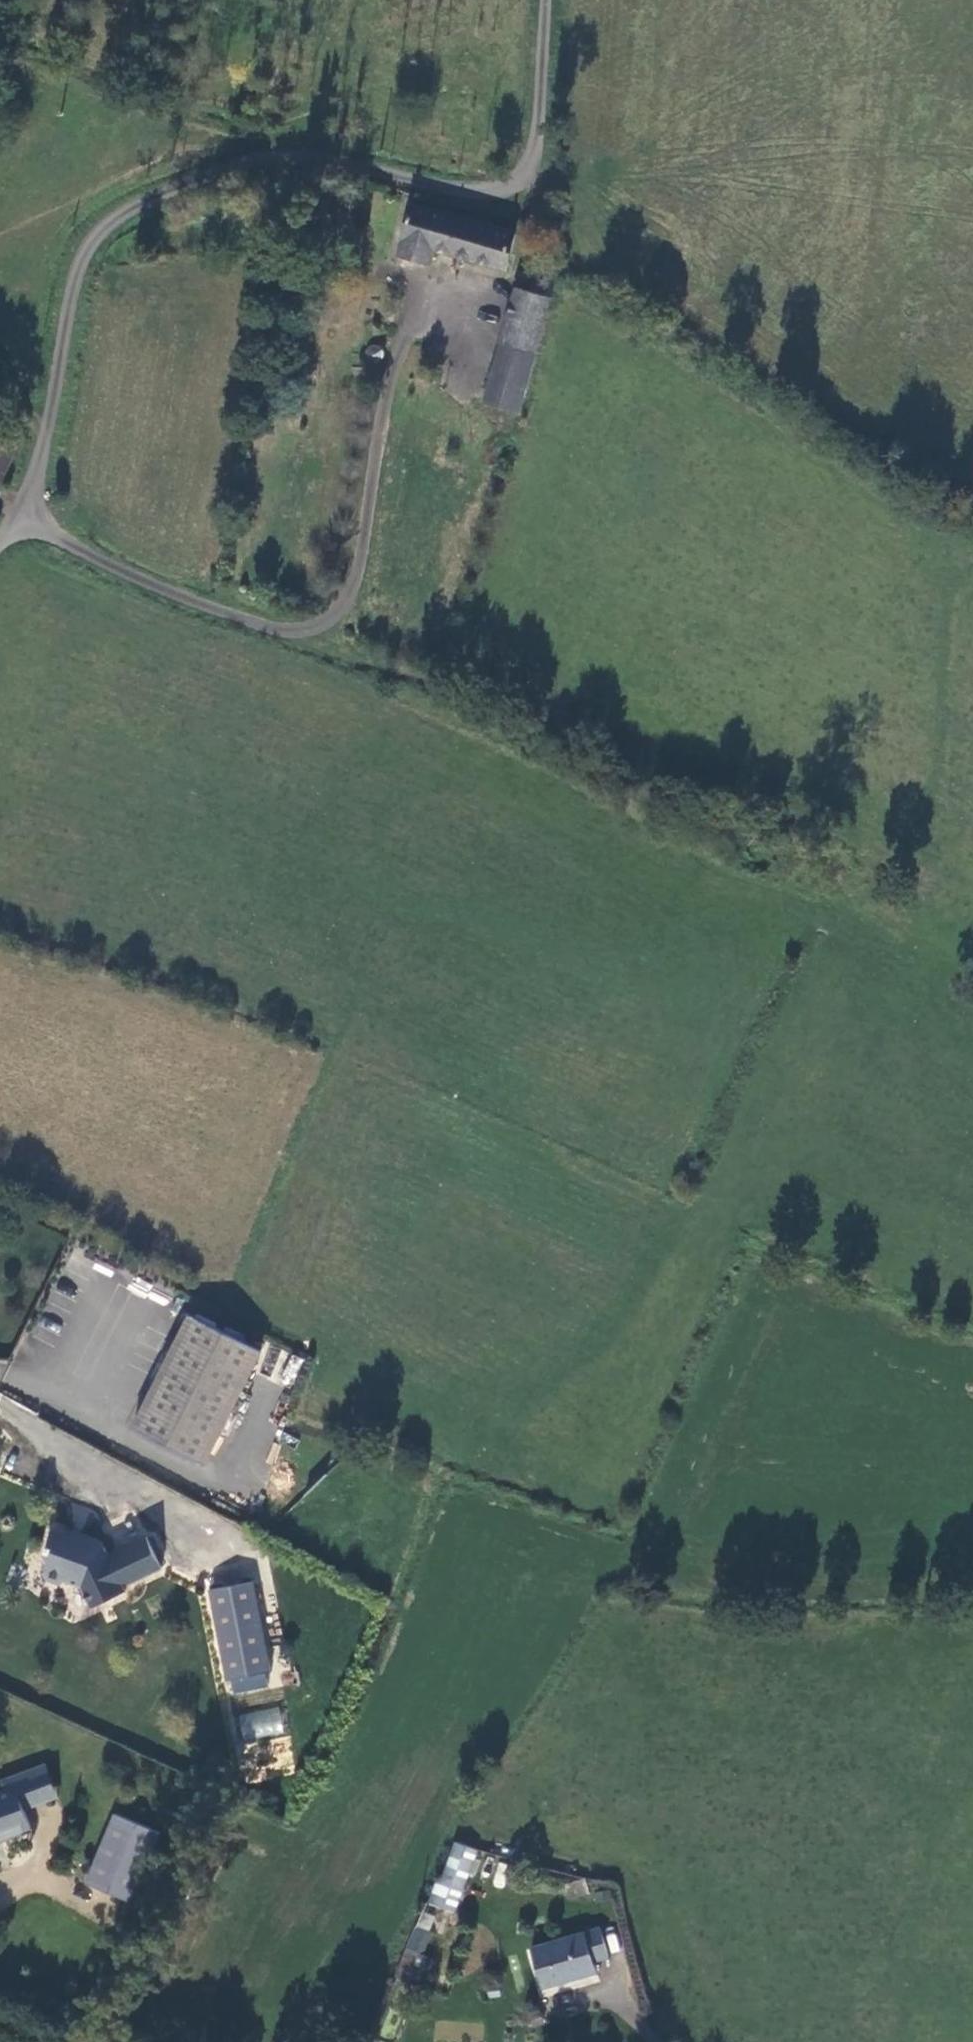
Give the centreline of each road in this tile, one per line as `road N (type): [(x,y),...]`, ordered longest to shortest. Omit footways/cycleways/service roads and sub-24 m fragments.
road 1 (unclassified): [(544,0),(537,142),(526,177),(462,185),(279,155),(207,173),(99,228),(77,271),(27,527)]
road 2 (unclassified): [(27,527),(157,586),(296,626),(327,617),(356,581),(379,405)]

